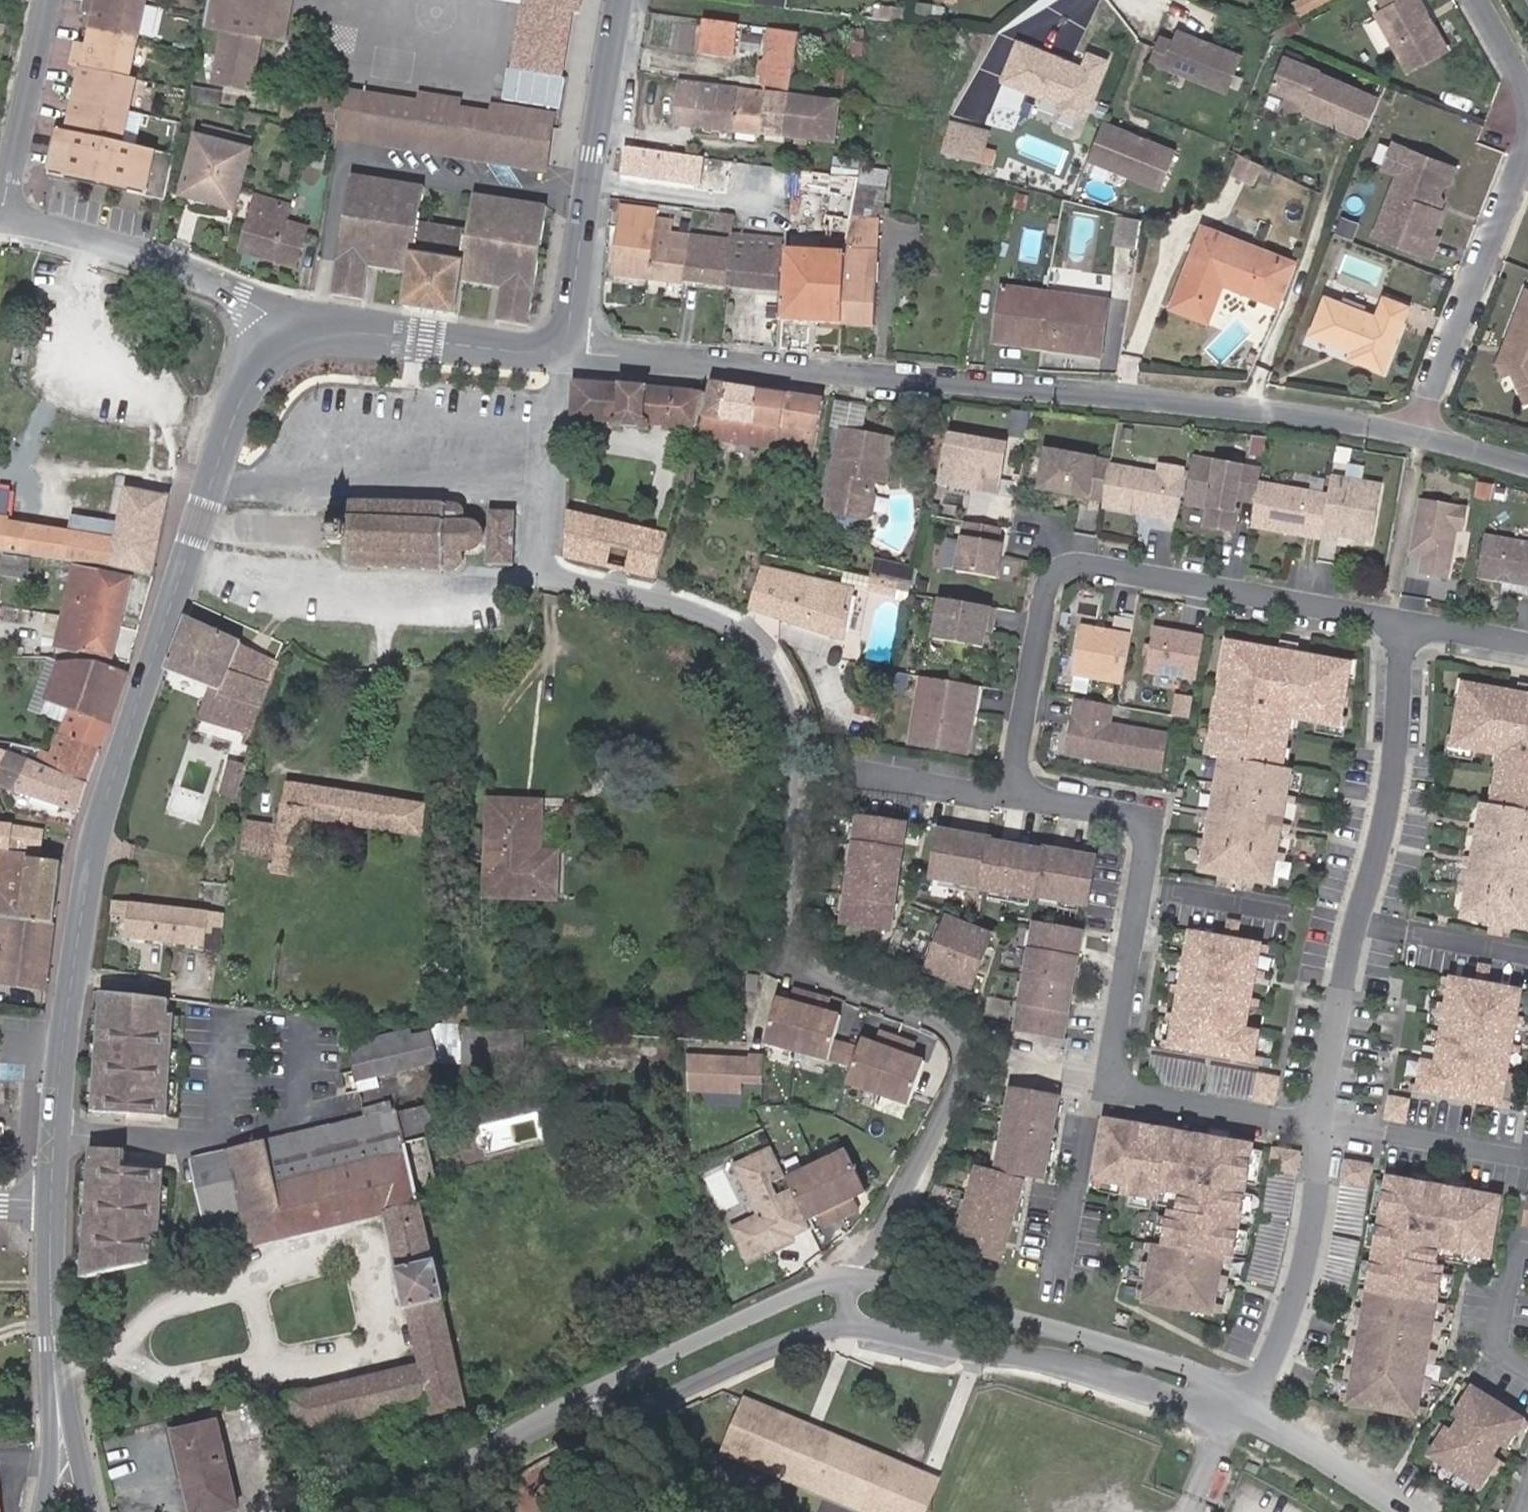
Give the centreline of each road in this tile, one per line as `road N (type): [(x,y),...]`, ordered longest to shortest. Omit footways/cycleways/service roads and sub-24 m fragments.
road 1 (residential): [(1321,1129),(1107,1089),(1148,821),(1009,795),(1039,549),(1398,618)]
road 2 (residential): [(564,342),(552,550),(559,573),(696,610),(770,653),(806,747),(798,918),(816,979),(962,1050),(930,1161),(855,1264),(853,1281)]
road 3 (tertiary): [(54,1205),(92,862),(236,412),(256,368),(285,339)]
road 4 (residential): [(1424,435),(1129,398),(590,352),(564,342)]
road 5 (residential): [(853,1281),(772,1305),(665,1355),(366,1511)]
road 6 (residential): [(1398,618),(1393,780),(1346,958),(1321,1129)]
road 7 (residential): [(374,1511),(474,1485),(810,1333),(852,1330)]
road 8 (residential): [(1241,1412),(1174,1364),(853,1281)]
road 9 (residential): [(852,1330),(1005,1353),(1241,1412)]
road 10 (tertiary): [(626,0),(577,308),(564,342)]
road 11 (residential): [(1424,435),(1525,153),(1527,123)]
road 12 (residential): [(285,339),(265,315),(151,255),(0,217)]
road 13 (residential): [(1241,1412),(1270,1366),(1297,1291),(1315,1216),(1321,1129)]
road 14 (tertiary): [(285,339),(338,331),(513,351),(564,342)]
road 15 (tertiary): [(59,1416),(54,1205)]
road 16 (residential): [(49,0),(0,203)]
road 17 (residential): [(1241,1412),(1419,1511)]
road 18 (residential): [(1398,618),(1527,646)]
road 19 (residential): [(1527,116),(1474,0)]

